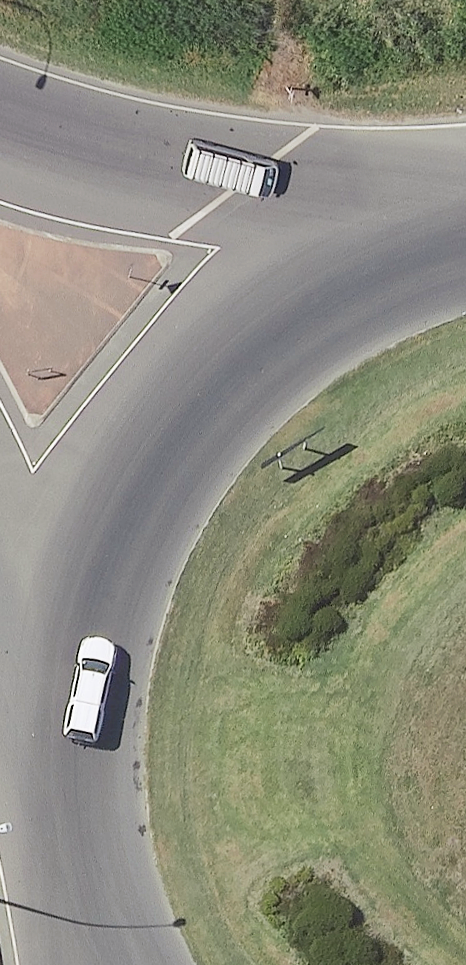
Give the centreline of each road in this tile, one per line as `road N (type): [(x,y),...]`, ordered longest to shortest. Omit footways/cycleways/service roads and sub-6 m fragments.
road 1 (trunk): [(60,695),(121,507),(187,406),(289,312),(421,256)]
road 2 (tertiary): [(0,129),(421,256)]
road 3 (trunk): [(98,964),(78,918),(57,808),(60,695)]
road 4 (tertiary): [(60,695),(0,584)]

